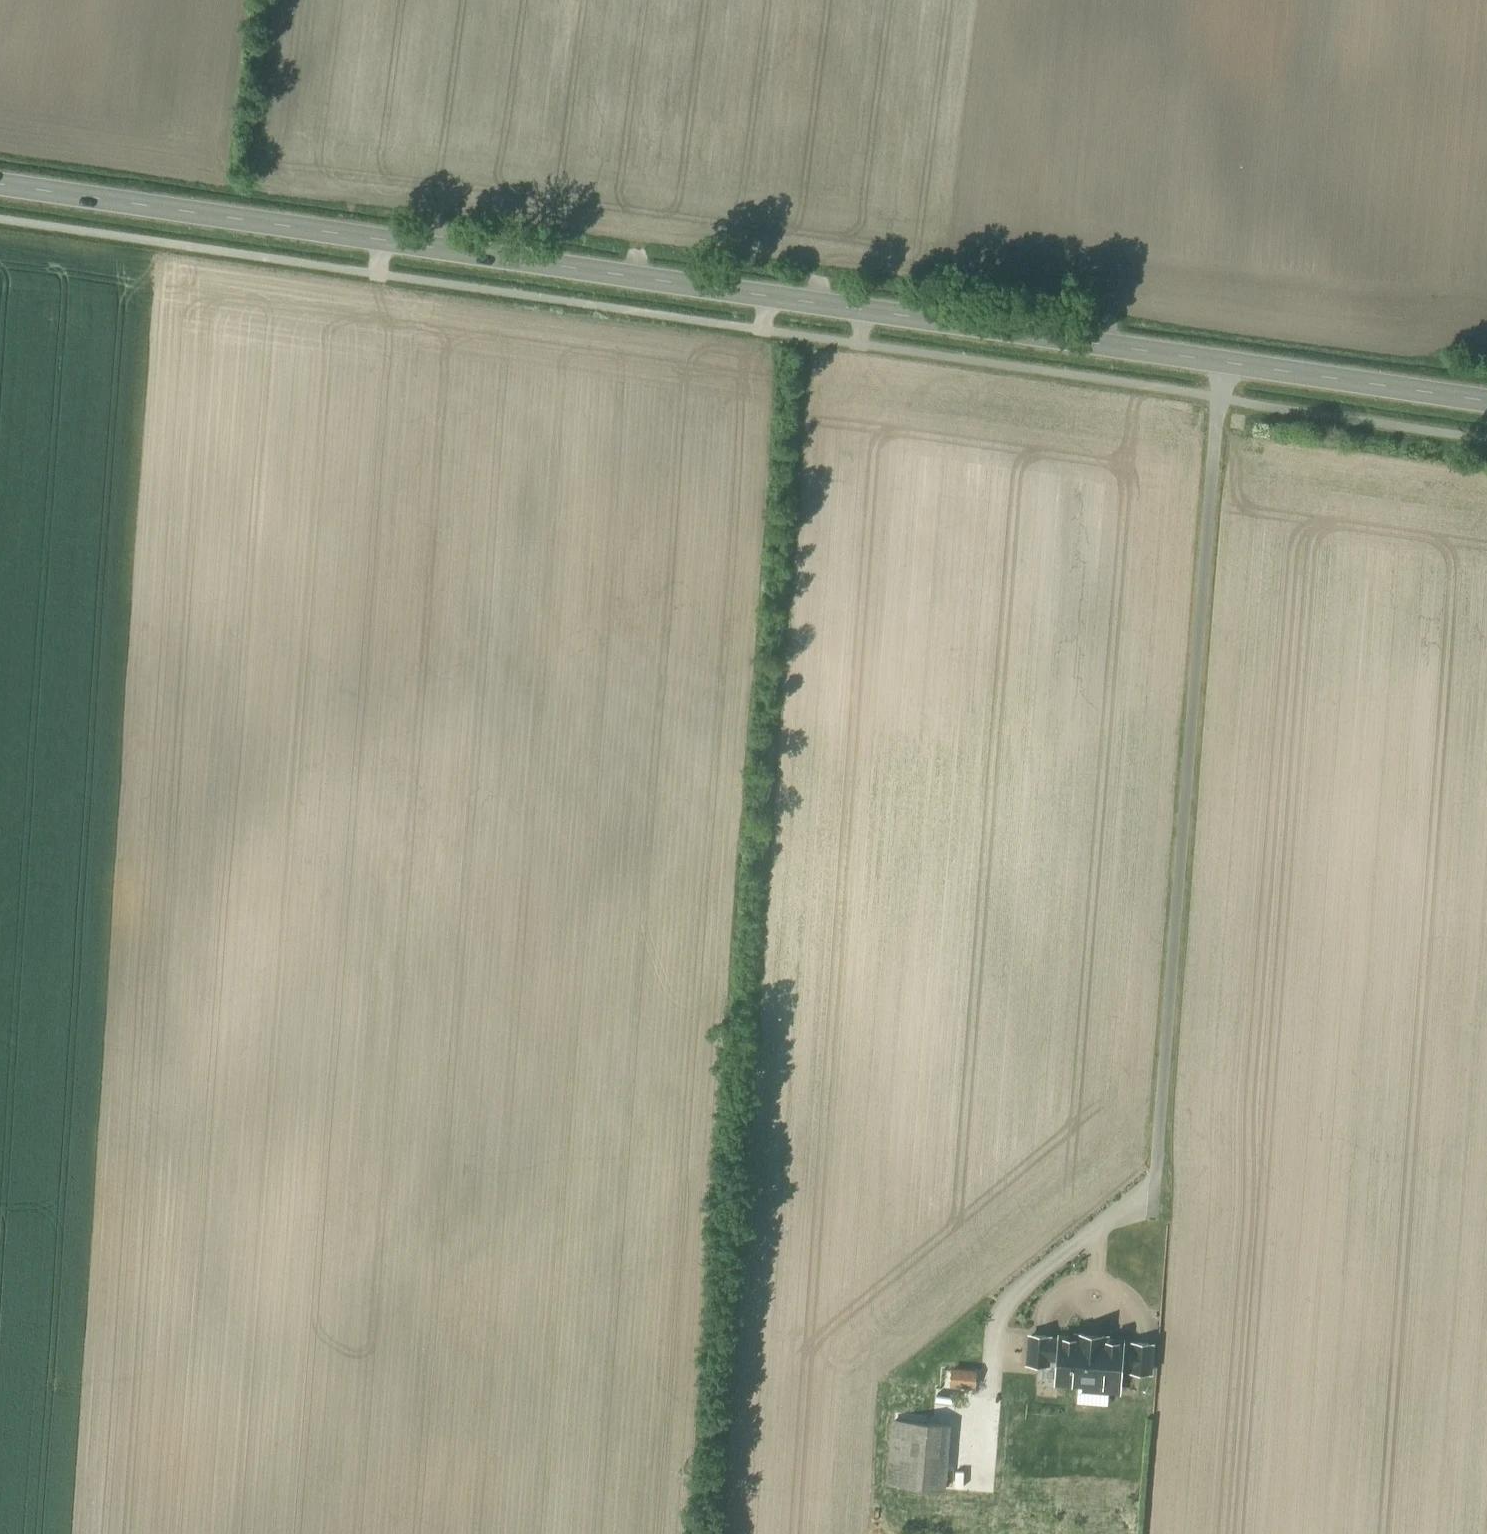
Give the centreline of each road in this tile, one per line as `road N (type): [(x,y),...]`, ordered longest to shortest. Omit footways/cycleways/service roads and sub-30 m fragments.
road 1 (secondary): [(1486,403),(0,186)]

